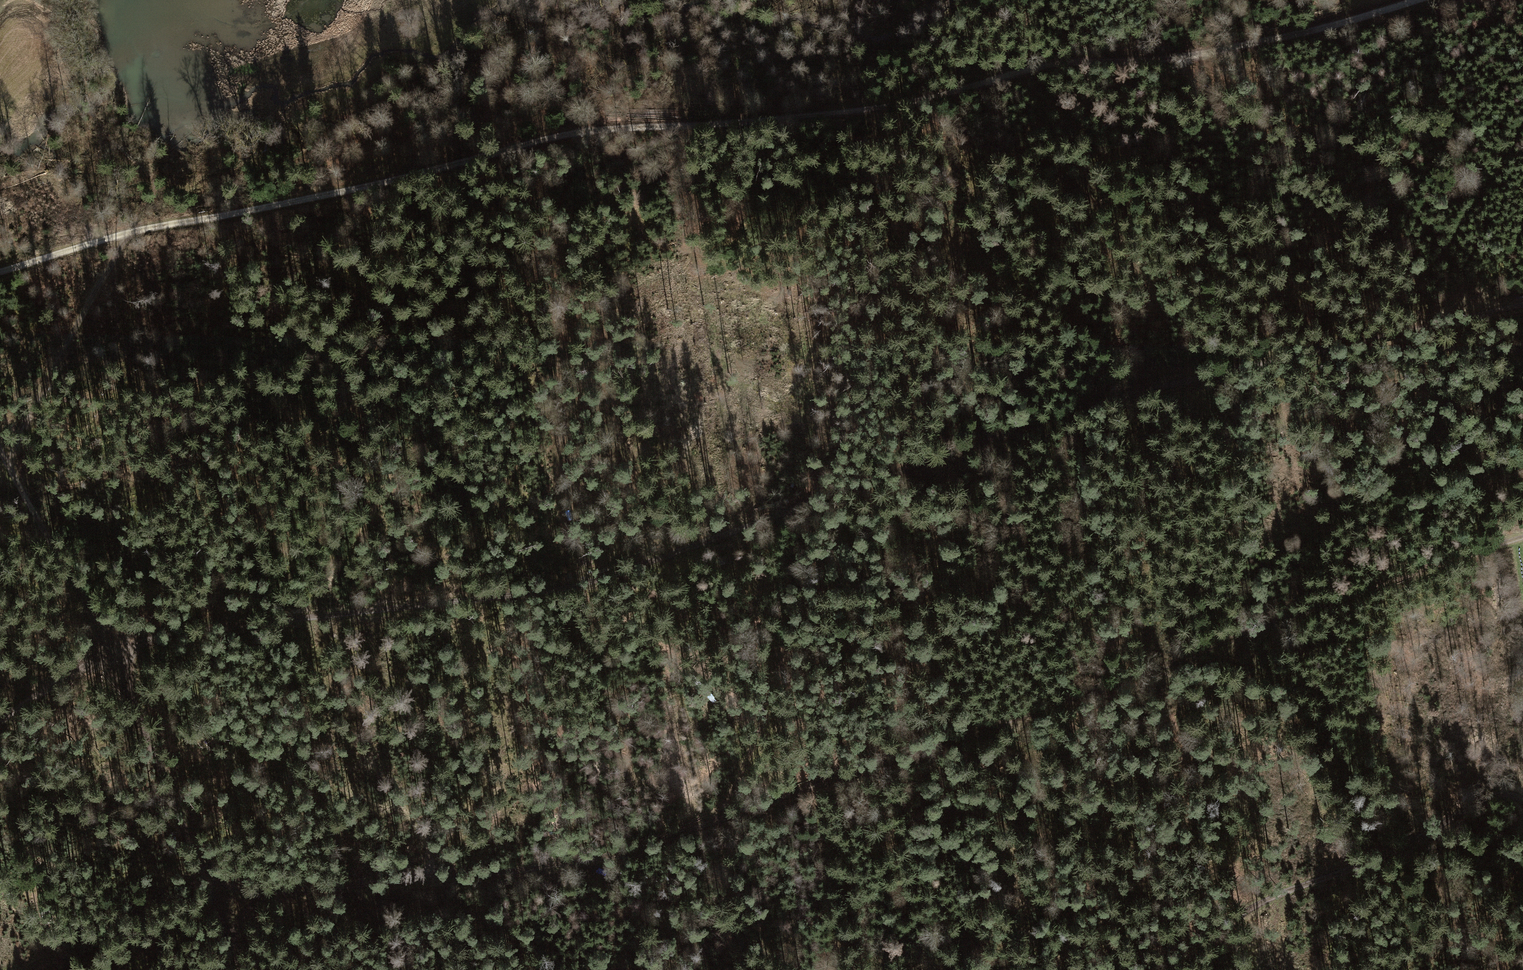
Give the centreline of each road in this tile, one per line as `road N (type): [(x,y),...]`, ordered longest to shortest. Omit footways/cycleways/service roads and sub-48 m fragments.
road 1 (track): [(118,661),(481,603),(1189,389),(1522,303)]
road 2 (track): [(1408,0),(1179,60),(1060,63),(887,109),(524,145),(384,182),(125,234),(0,273)]
road 3 (track): [(1522,541),(1191,648),(722,823),(499,876),(259,897),(206,884)]
road 4 (track): [(206,884),(118,661),(0,453)]
road 5 (track): [(1522,803),(1493,794),(1140,969)]
road 6 (track): [(5,463),(125,234)]
road 7 (track): [(384,182),(523,69),(545,14)]
road 8 (track): [(118,661),(62,676),(0,718)]

